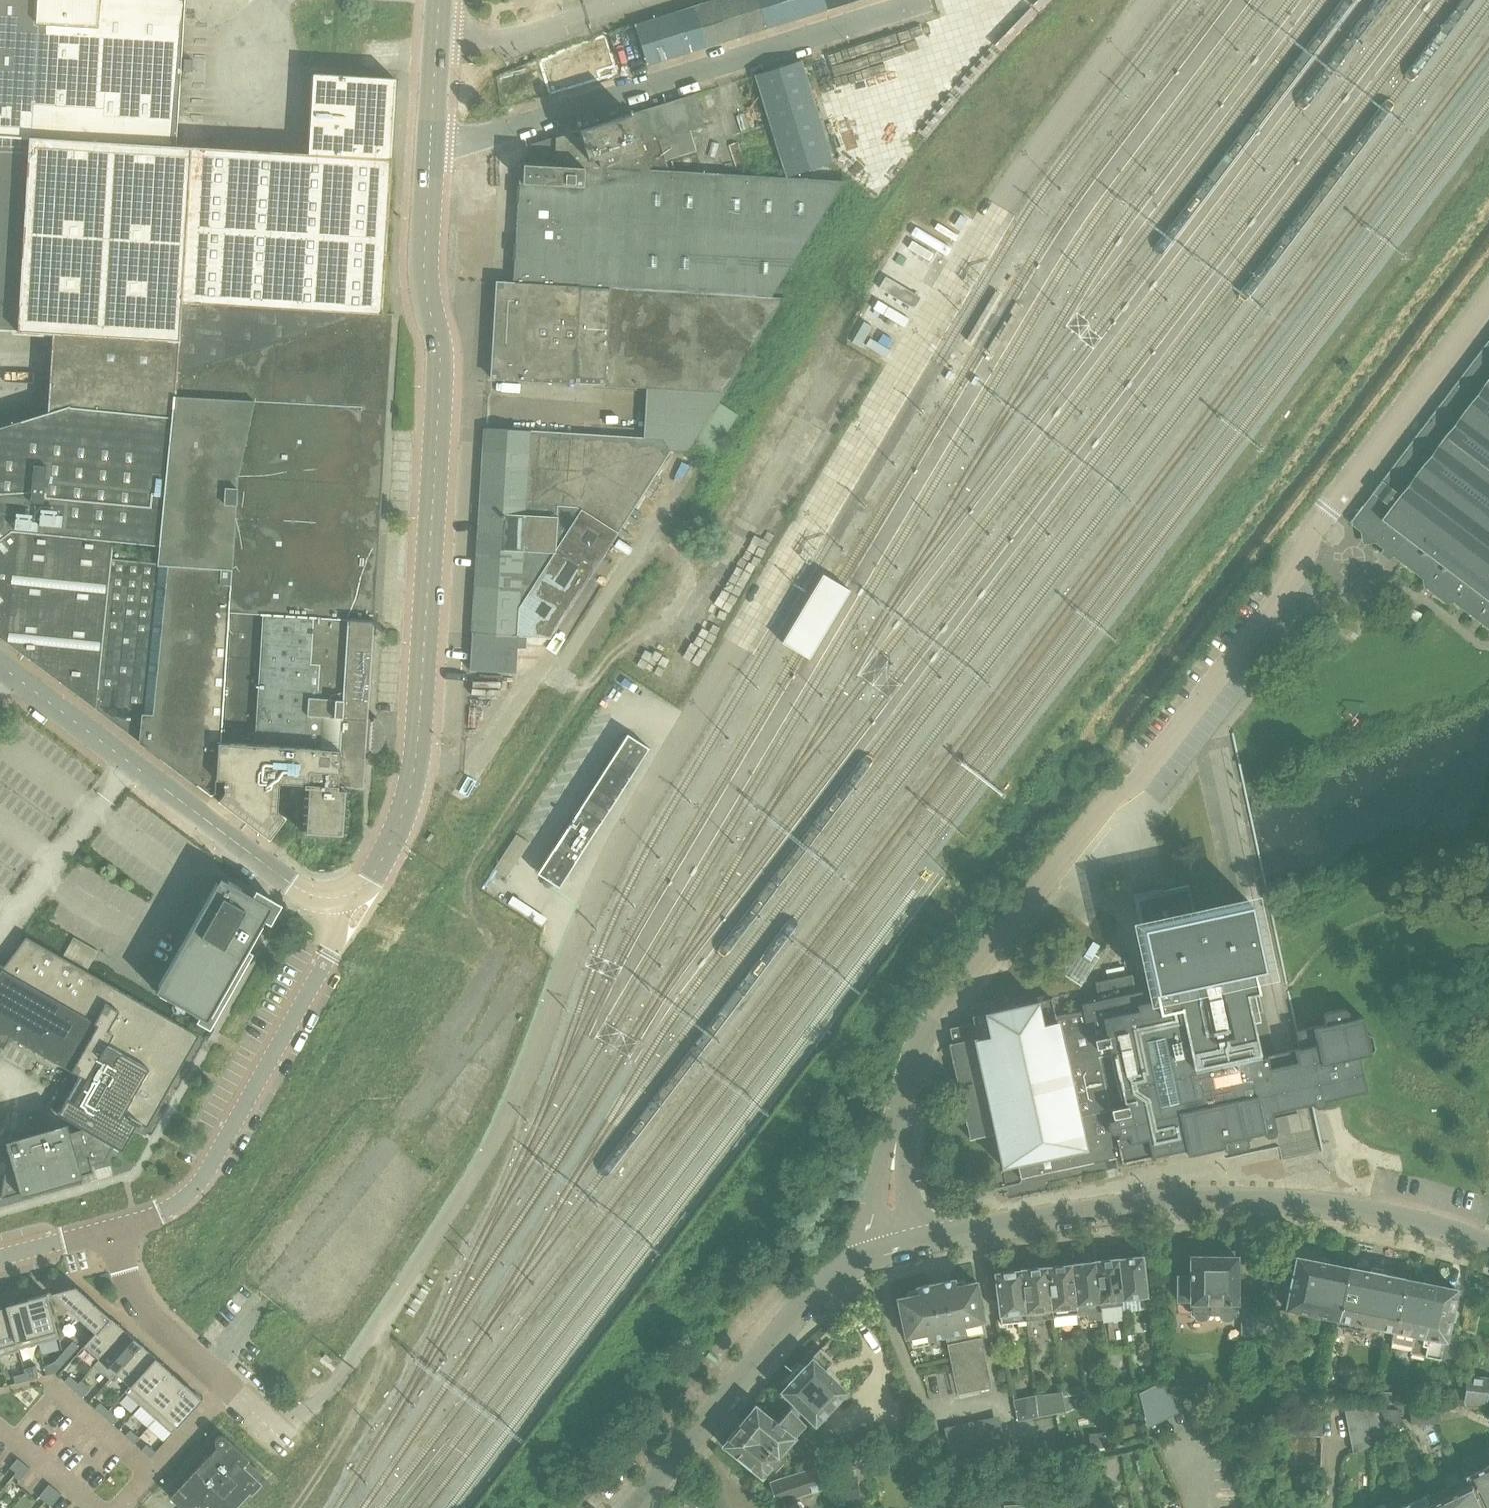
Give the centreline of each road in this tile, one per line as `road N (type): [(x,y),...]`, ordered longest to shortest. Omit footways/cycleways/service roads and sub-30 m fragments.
road 1 (residential): [(898,1247),(893,1150),(932,1022),(1105,808),(1135,787),(1488,299)]
road 2 (unclassified): [(334,898),(371,879),(404,811),(418,753),(441,372),(423,268),(430,151)]
road 3 (residential): [(1488,1250),(1374,1212),(1225,1201),(980,1226),(898,1247)]
road 4 (unclassified): [(430,151),(925,0)]
road 5 (unclassified): [(109,1229),(183,1201),(204,1177),(331,950),(334,898)]
road 6 (unclassified): [(334,898),(294,886),(0,665)]
road 7 (residential): [(898,1247),(842,1268),(796,1309),(628,1507)]
road 8 (track): [(297,1507),(374,1380),(381,1342),(371,1328)]
road 9 (unclassified): [(228,1390),(153,1320),(109,1229)]
road 10 (unclassified): [(430,151),(440,0)]
road 11 (residential): [(46,1380),(152,1475)]
road 12 (residential): [(0,1425),(98,1507)]

